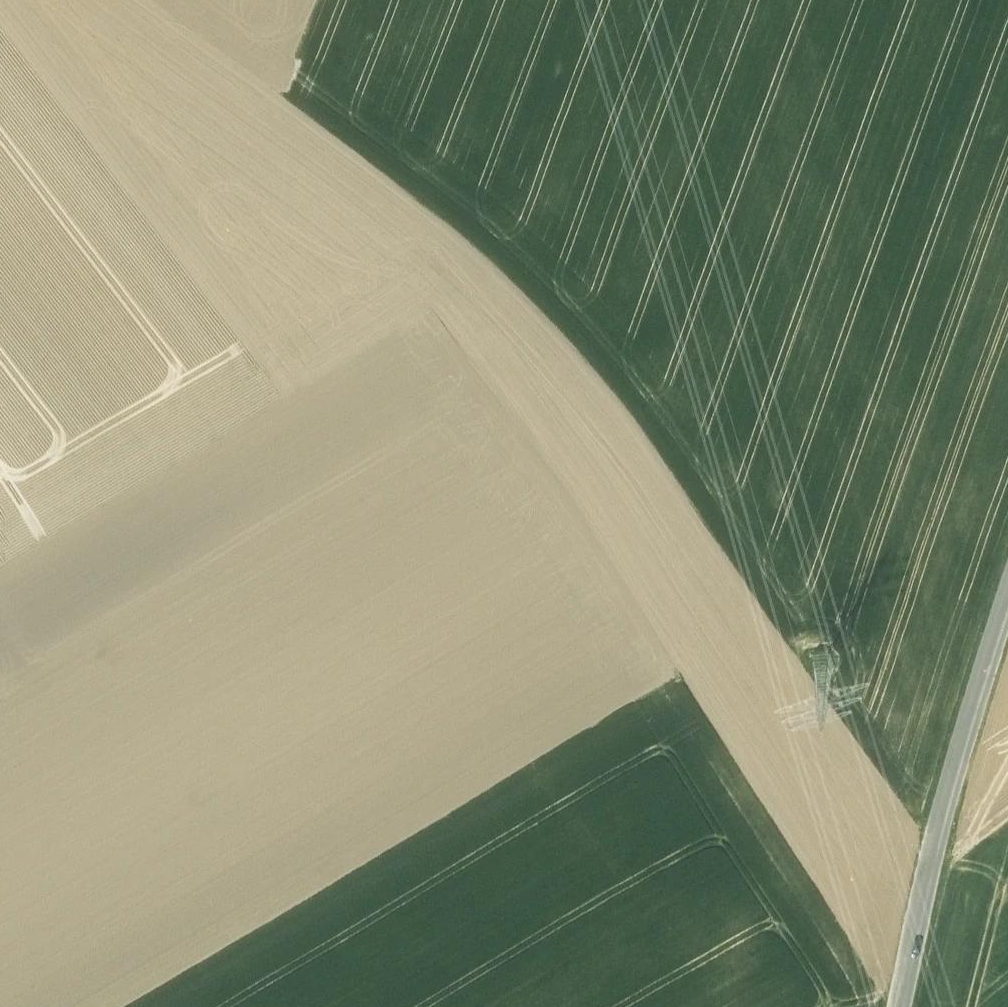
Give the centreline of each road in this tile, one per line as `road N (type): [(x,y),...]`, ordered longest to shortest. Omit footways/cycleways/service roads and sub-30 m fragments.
road 1 (unclassified): [(897,1006),(953,759),(1007,597)]

